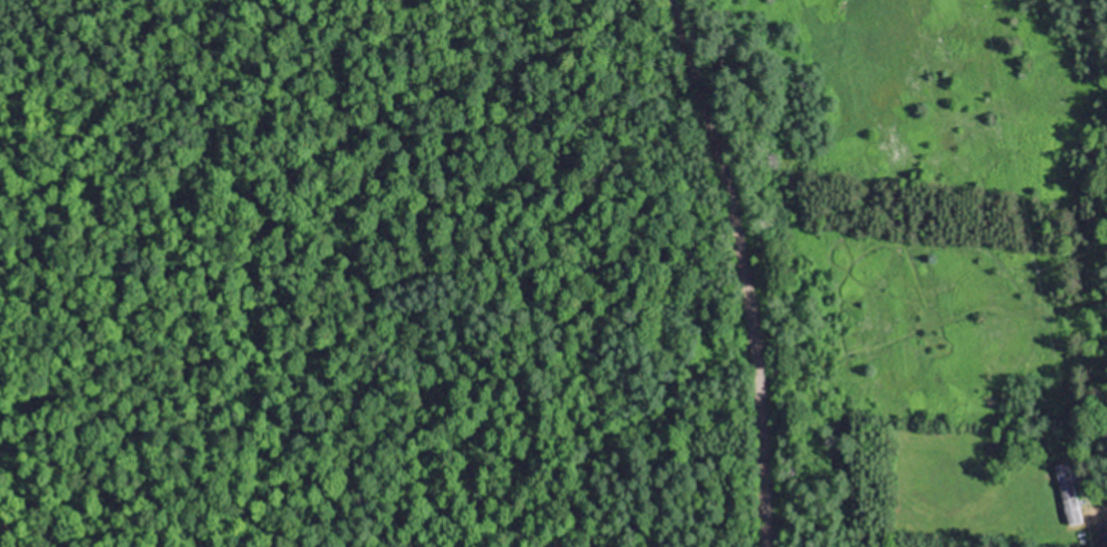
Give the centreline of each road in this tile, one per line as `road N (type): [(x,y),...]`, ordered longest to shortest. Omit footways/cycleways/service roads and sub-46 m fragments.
road 1 (track): [(758,546),(756,367),(733,224),(693,72),(664,0)]

